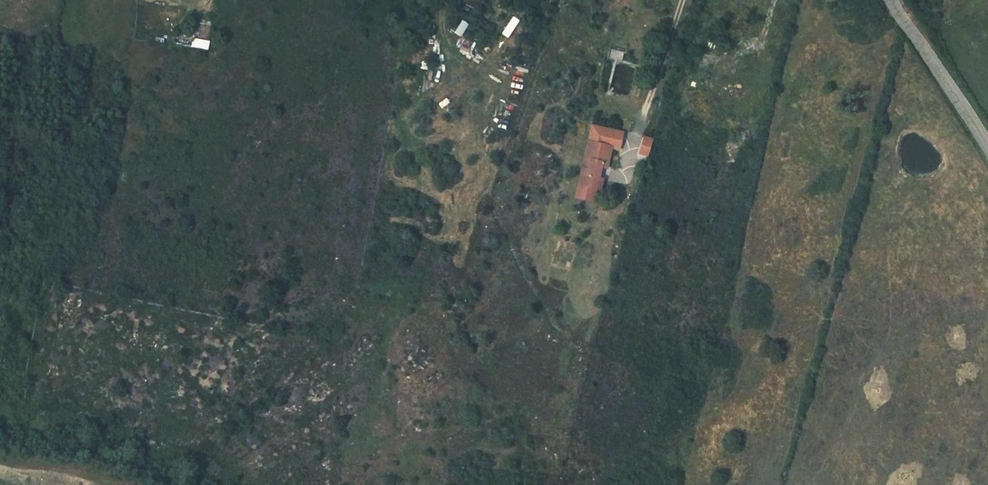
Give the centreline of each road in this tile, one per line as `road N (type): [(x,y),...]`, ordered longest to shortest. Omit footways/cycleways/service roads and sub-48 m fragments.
road 1 (unclassified): [(894,0),(987,141)]

